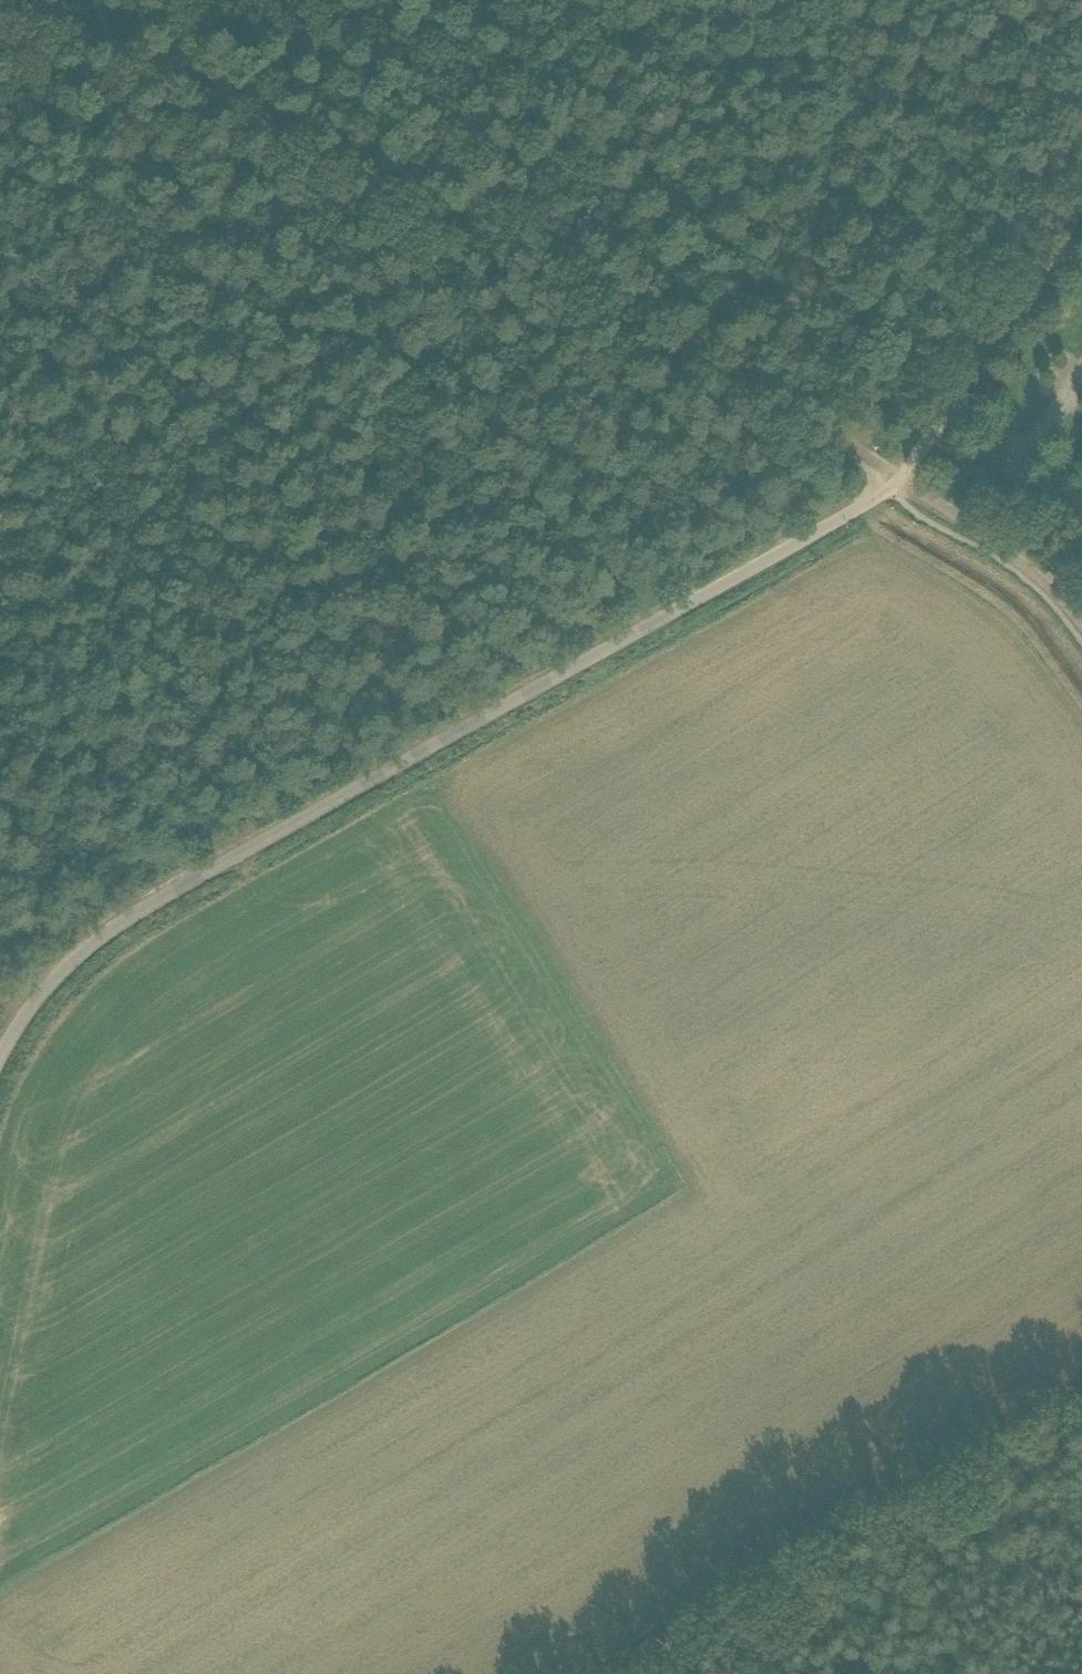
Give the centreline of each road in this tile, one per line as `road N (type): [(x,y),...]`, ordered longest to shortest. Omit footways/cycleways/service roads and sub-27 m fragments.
road 1 (unclassified): [(0,1051),(87,944),(902,479),(1052,247)]
road 2 (track): [(59,0),(902,479)]
road 3 (track): [(0,849),(42,770),(174,676),(230,621),(308,473),(379,376),(424,243),(456,226)]
road 4 (track): [(612,0),(456,226)]
road 5 (track): [(1081,620),(1024,556),(902,479)]

